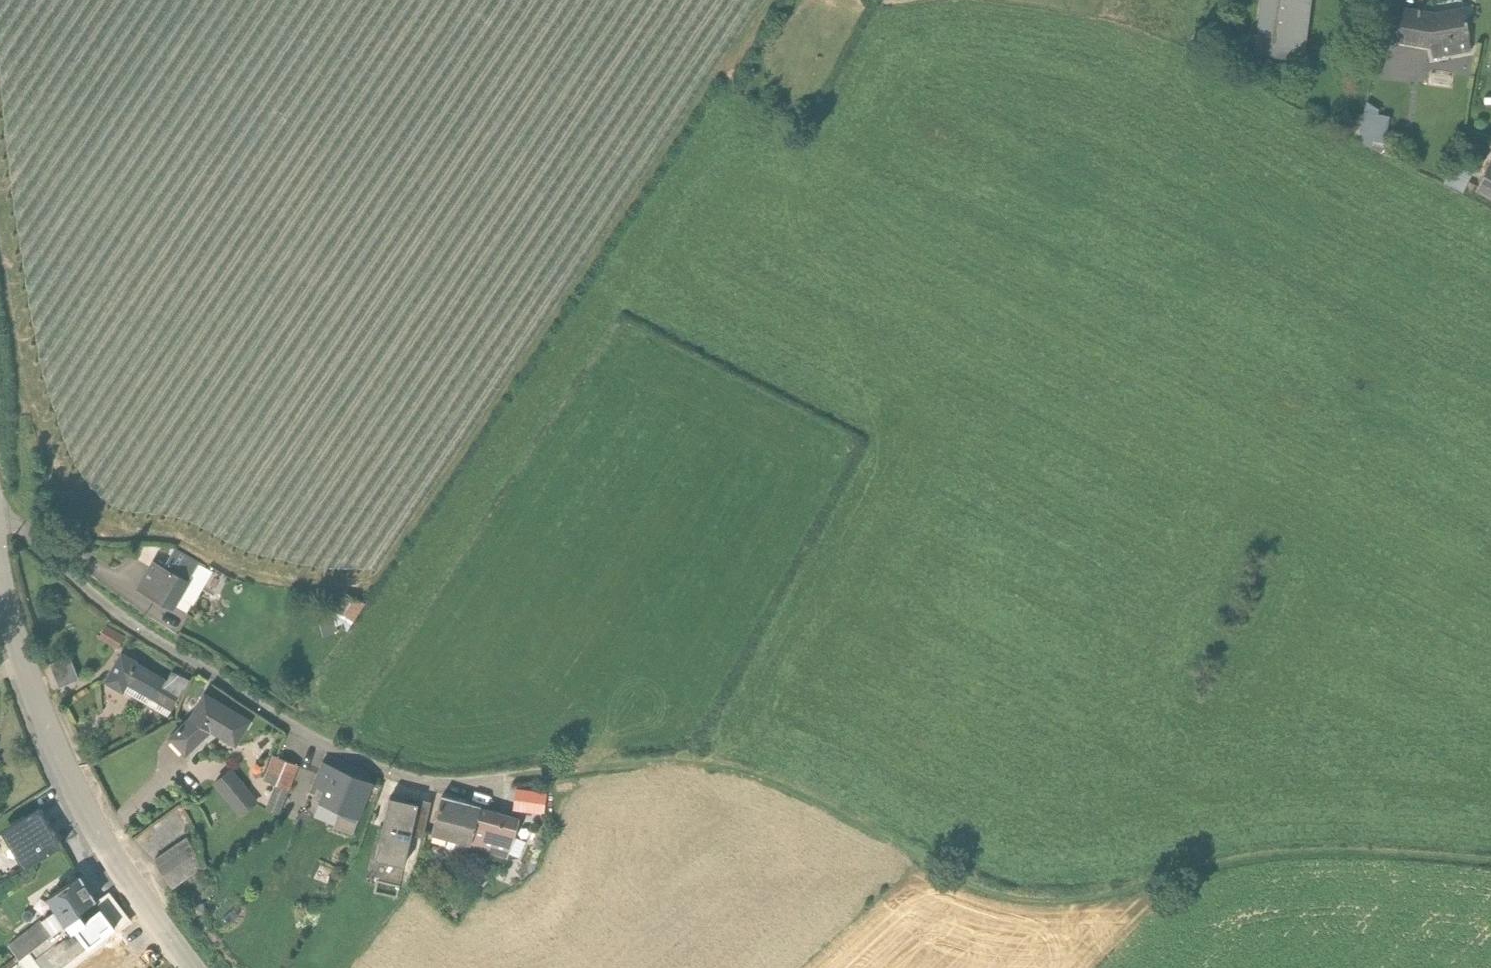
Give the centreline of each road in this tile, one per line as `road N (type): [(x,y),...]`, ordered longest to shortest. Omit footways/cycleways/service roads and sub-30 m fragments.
road 1 (track): [(1490,863),(1292,855),(1200,868),(1082,901),(1014,899),(797,793),(734,771),(679,763),(507,778)]
road 2 (residential): [(507,778),(435,784),(336,751),(117,617),(0,517)]
road 3 (tertiary): [(0,572),(20,652),(71,782),(193,967)]

